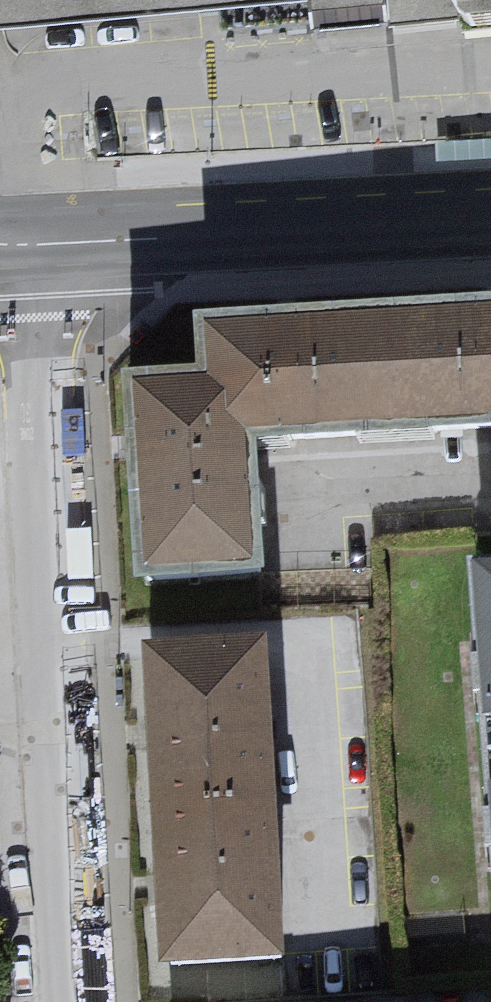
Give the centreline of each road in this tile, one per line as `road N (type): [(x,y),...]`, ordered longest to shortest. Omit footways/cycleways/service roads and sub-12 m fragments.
road 1 (residential): [(52,720),(32,240)]
road 2 (residential): [(490,217),(32,240)]
road 3 (residential): [(68,1001),(52,720)]

